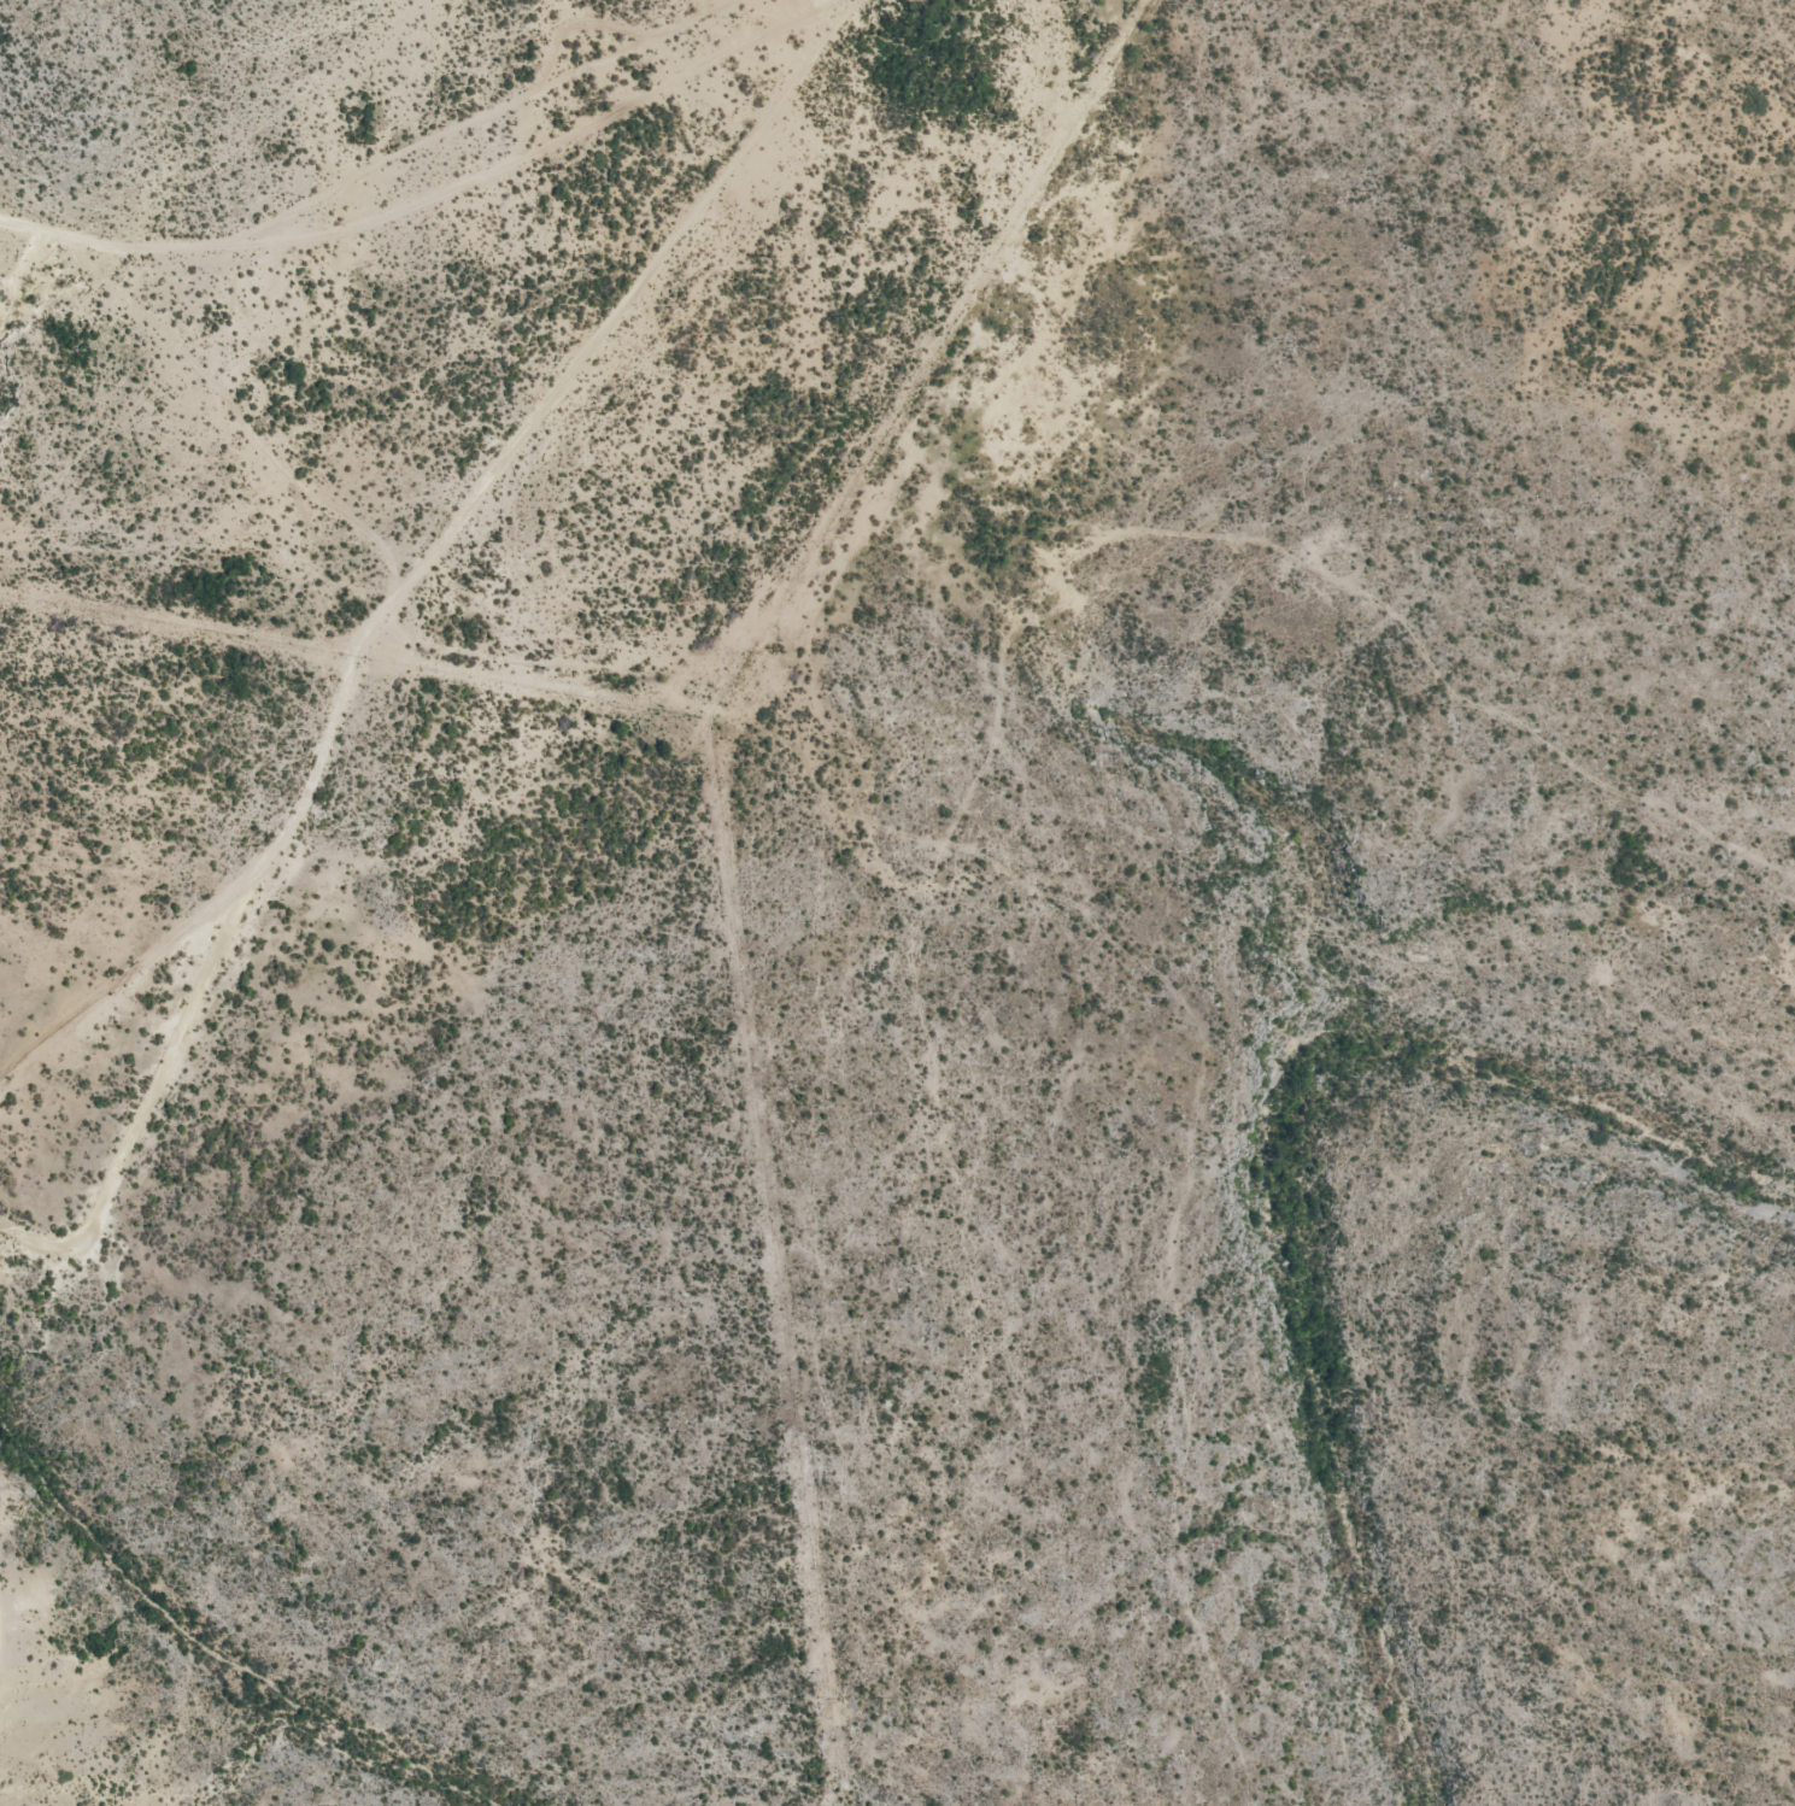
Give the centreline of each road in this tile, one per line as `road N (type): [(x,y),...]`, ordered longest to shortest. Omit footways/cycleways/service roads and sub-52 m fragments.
road 1 (track): [(0,205),(77,238),(222,353),(264,442),(330,503),(391,539),(418,574),(559,655),(630,653),(723,684),(816,758),(847,804),(923,821),(979,794),(1010,741),(1011,626),(1037,564),(1079,536),(1173,526),(1267,533),(1334,564),(1386,609),(1419,658),(1474,697),(1519,710),(1700,823),(1794,858)]

